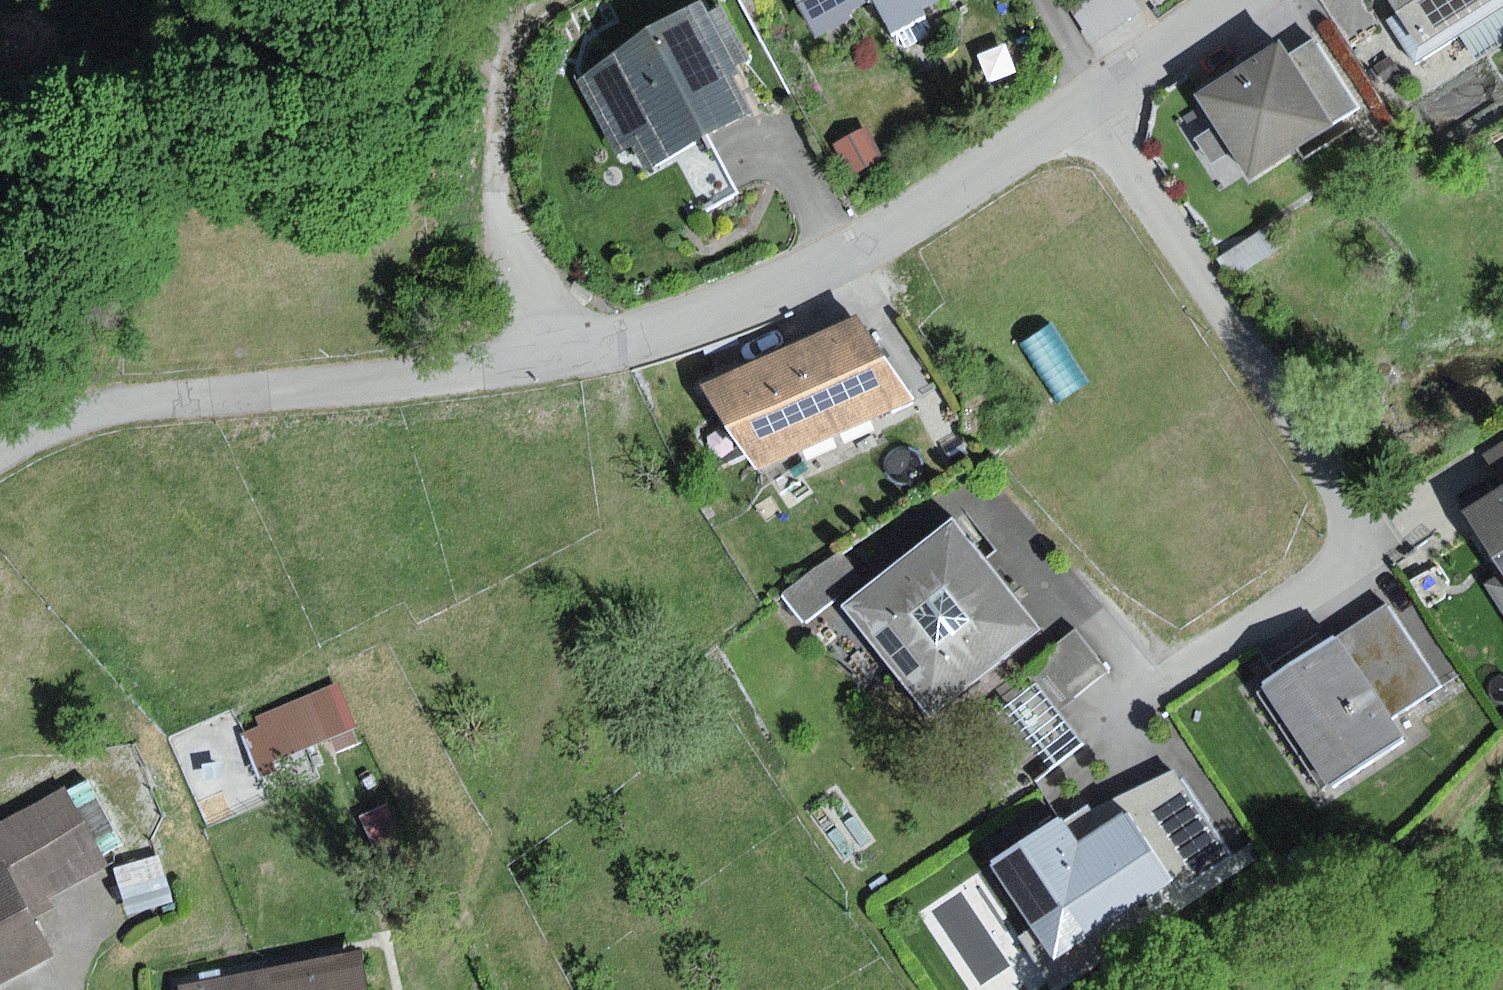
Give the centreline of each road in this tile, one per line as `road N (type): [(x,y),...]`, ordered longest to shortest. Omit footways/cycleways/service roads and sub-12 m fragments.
road 1 (residential): [(611,347),(723,309),(844,253),(968,184),(1239,0)]
road 2 (unclassified): [(0,456),(70,418),(140,404),(611,347)]
road 3 (track): [(405,57),(469,63),(493,77),(500,101),(496,230),(516,302),(551,357)]

